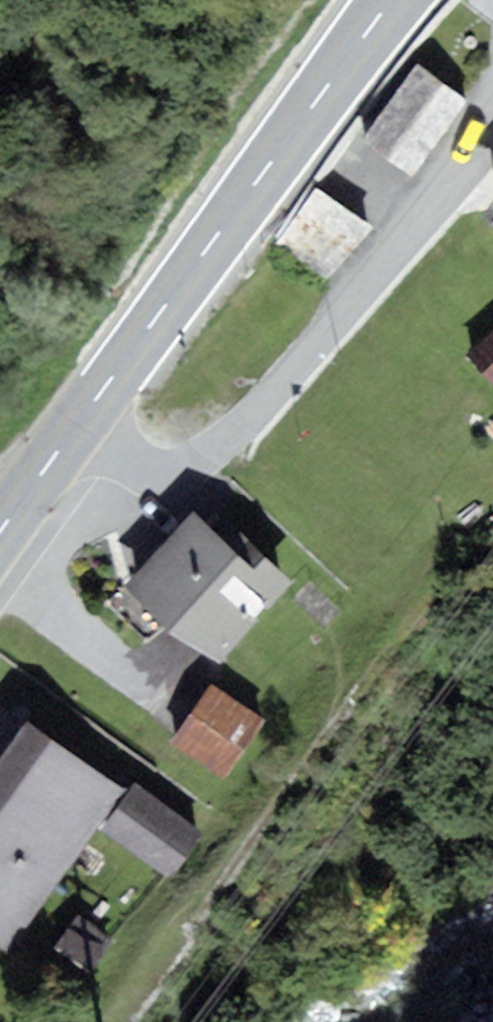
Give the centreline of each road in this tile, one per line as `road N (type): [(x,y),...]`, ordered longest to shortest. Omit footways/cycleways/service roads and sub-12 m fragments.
road 1 (residential): [(79,424),(145,469),(181,470),(198,461),(344,307),(492,117)]
road 2 (primary): [(79,424),(392,0)]
road 3 (primary): [(0,533),(79,424)]

